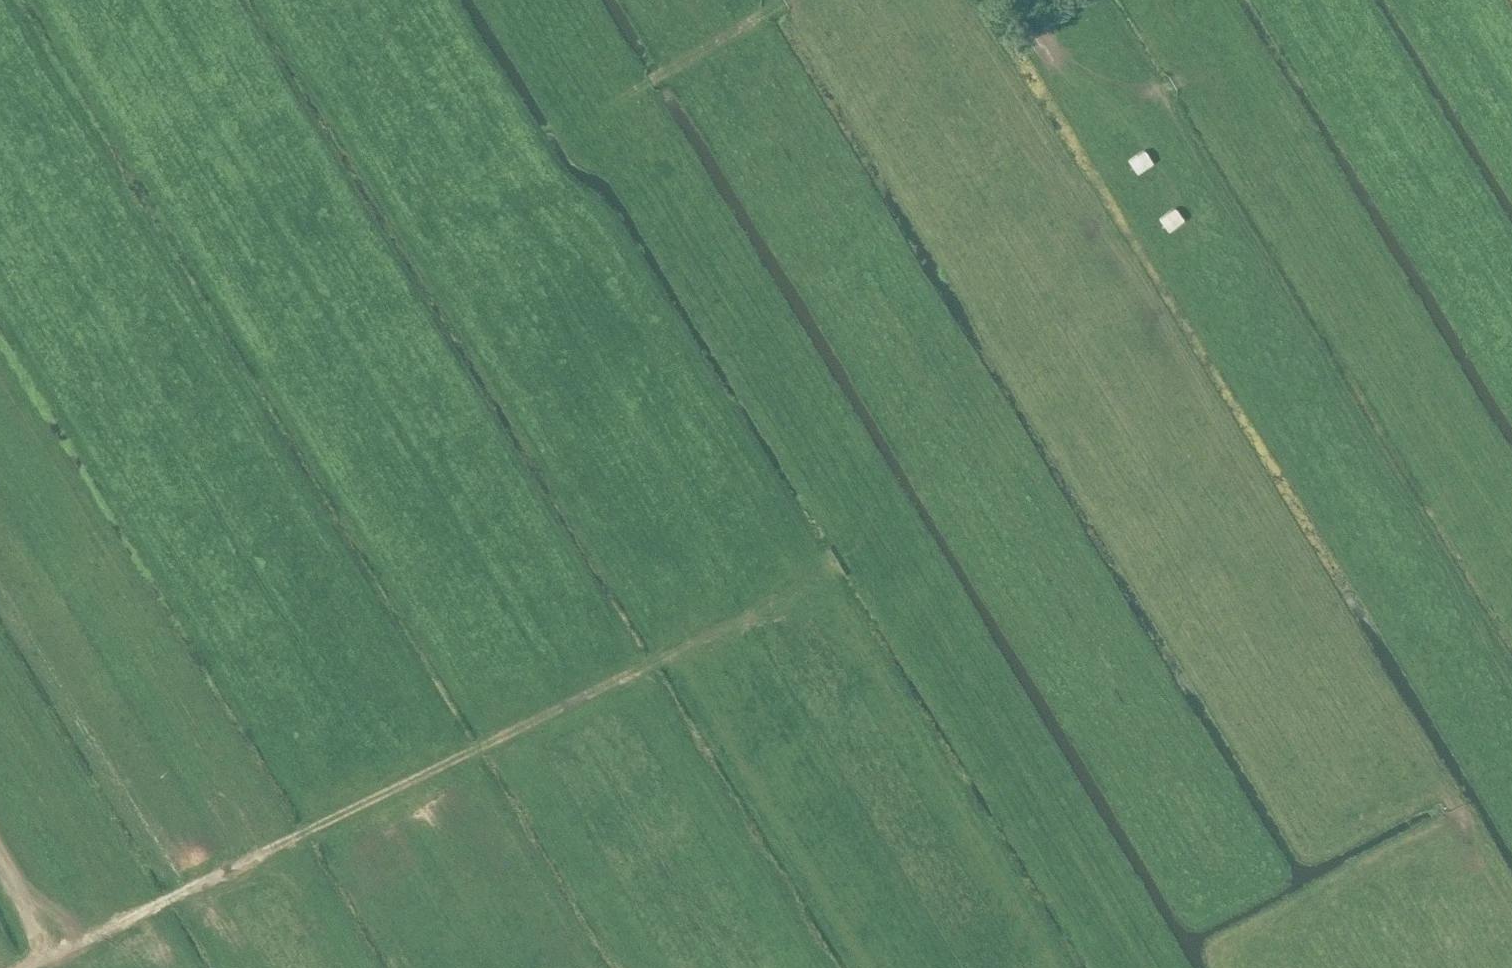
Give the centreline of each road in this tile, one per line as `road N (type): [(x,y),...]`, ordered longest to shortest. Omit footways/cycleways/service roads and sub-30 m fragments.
road 1 (track): [(787,0),(632,92)]

